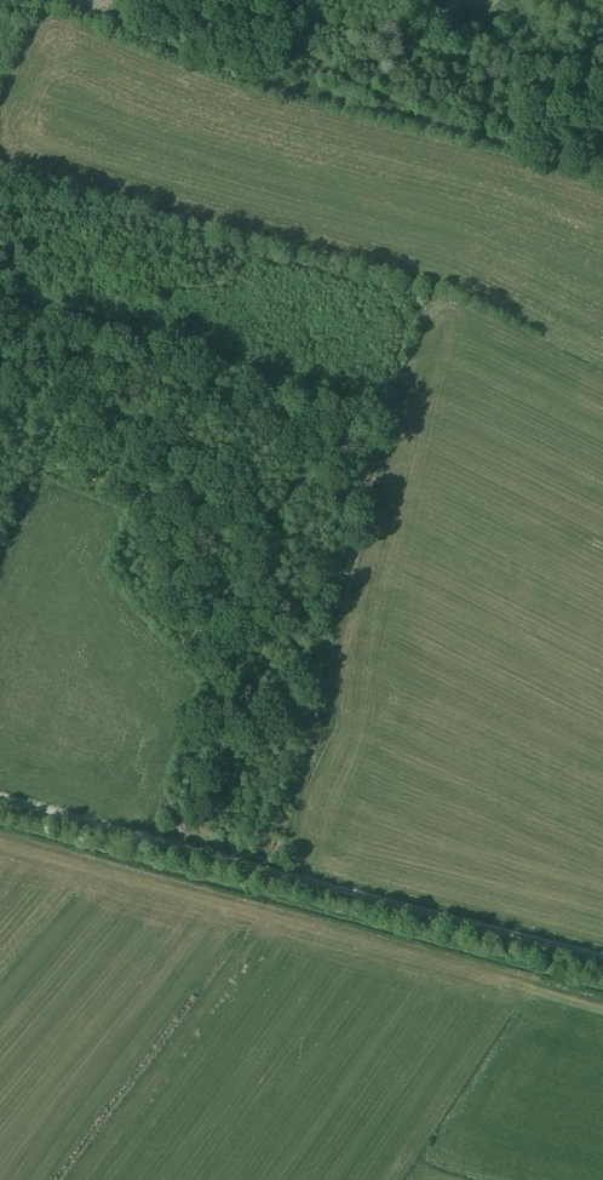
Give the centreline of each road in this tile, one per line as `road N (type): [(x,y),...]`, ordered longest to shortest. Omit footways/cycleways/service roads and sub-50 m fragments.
road 1 (track): [(602,956),(0,799)]
road 2 (track): [(0,288),(406,409)]

